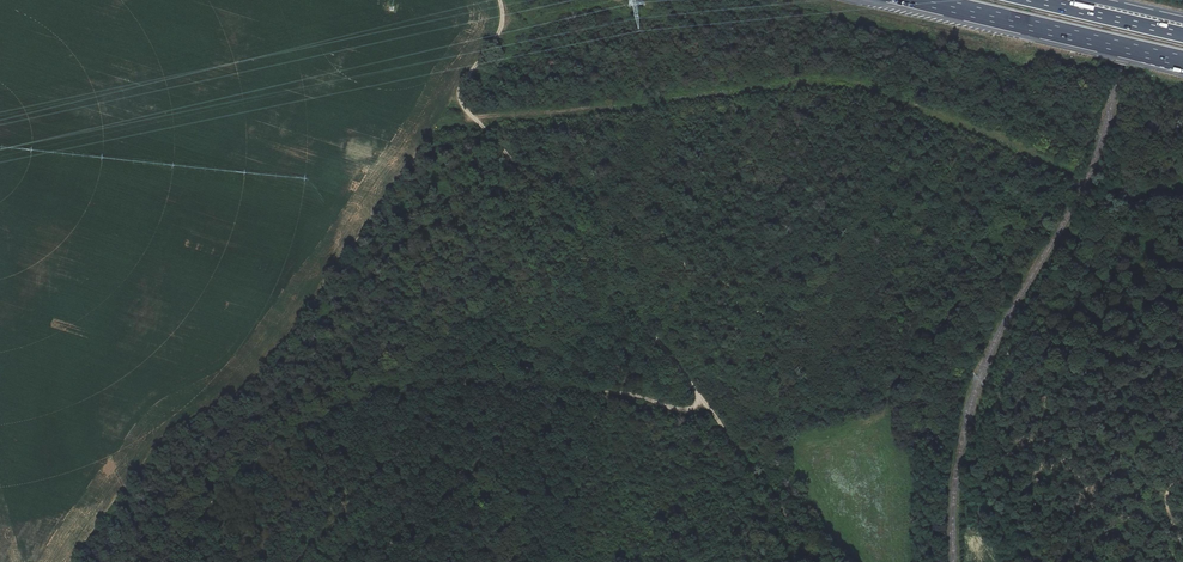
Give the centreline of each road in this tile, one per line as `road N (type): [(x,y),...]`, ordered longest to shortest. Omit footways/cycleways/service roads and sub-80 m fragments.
road 1 (track): [(458,377),(380,389),(280,439),(215,493),(171,561)]
road 2 (track): [(534,181),(702,399)]
road 3 (motorway): [(922,0),(1182,62)]
road 4 (track): [(499,0),(497,39),(458,93),(534,181)]
road 5 (track): [(996,387),(982,437),(1072,539),(1082,561)]
road 6 (track): [(824,561),(702,399)]
road 7 (track): [(578,561),(578,483),(610,390)]
road 8 (track): [(610,390),(458,377)]
road 9 (track): [(1110,308),(1031,338),(996,387)]
road 10 (motorway): [(1182,34),(1042,0)]

